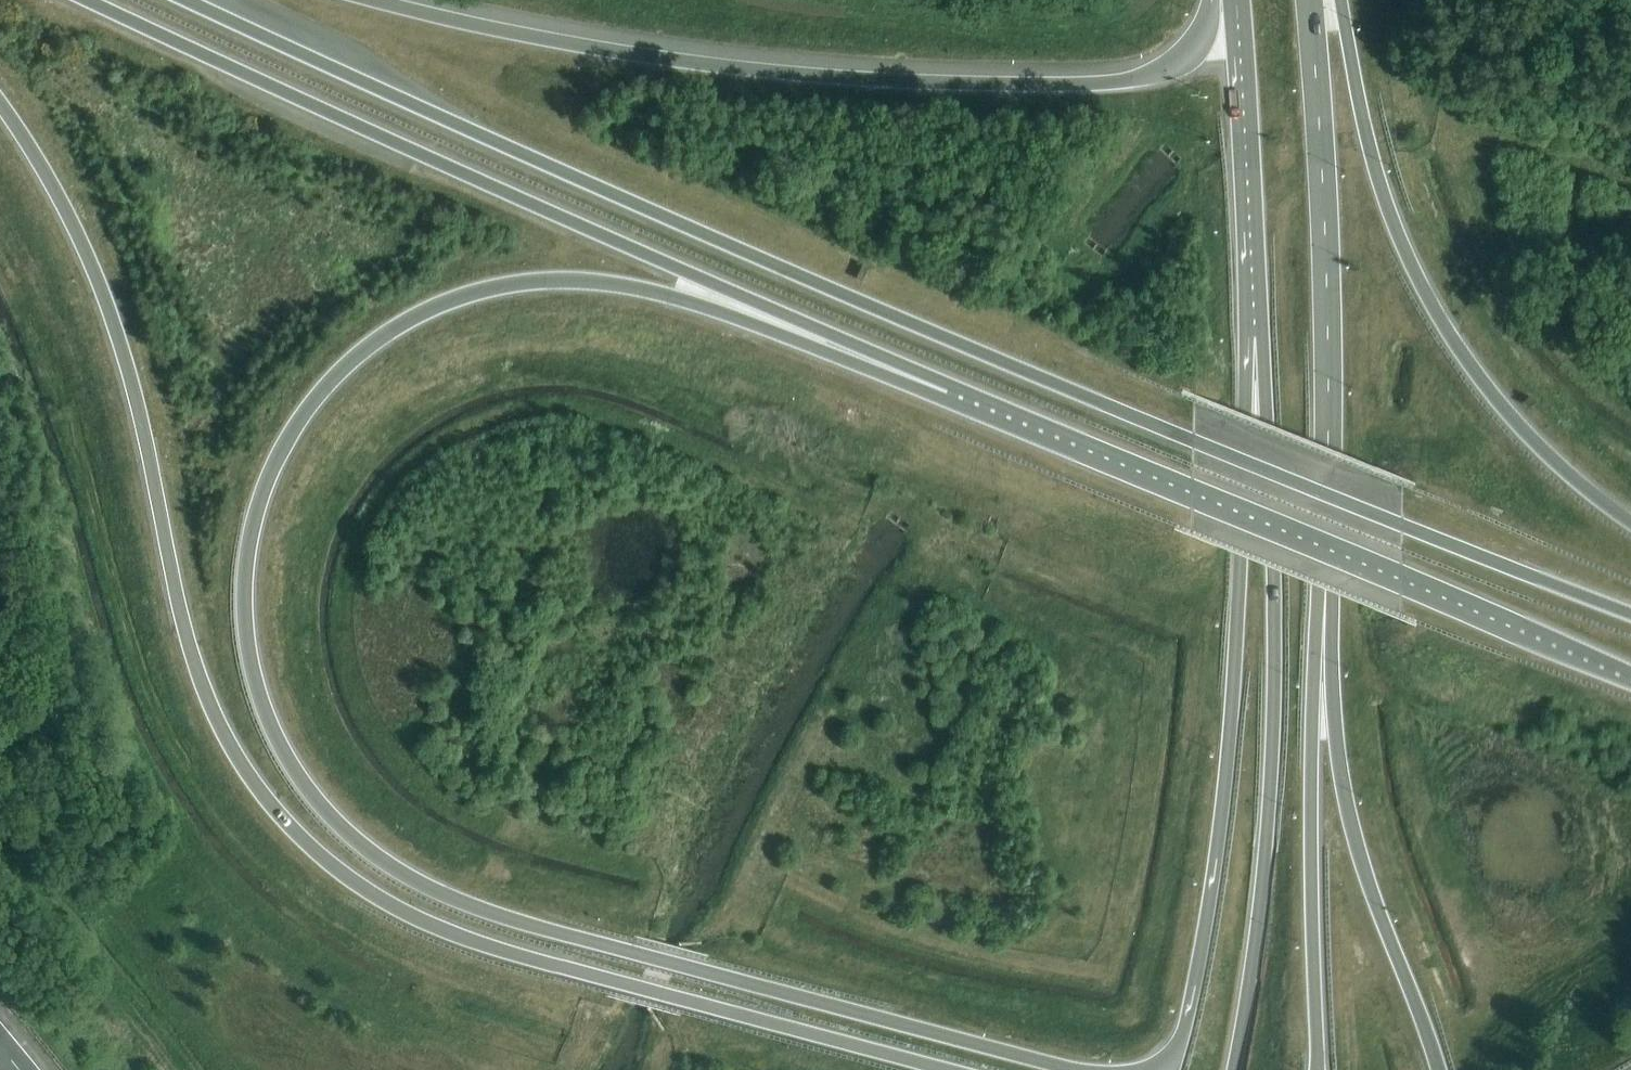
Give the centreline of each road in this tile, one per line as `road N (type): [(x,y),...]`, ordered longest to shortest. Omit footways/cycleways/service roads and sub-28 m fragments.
road 1 (trunk): [(1068,1069),(519,924),(430,891),(332,819),(299,775),(272,729),(245,638),(253,528),(271,469),(314,399),(379,339),(472,297),(591,282),(672,298),(949,388)]
road 2 (trunk): [(1630,615),(777,268),(185,0)]
road 3 (trunk): [(0,103),(81,234),(124,342),(180,603),(210,702),(232,748),(292,829),(369,894),(461,939),(944,1069)]
road 4 (trunk): [(84,0),(949,388)]
road 5 (trunk): [(1216,0),(1204,39),(1169,69),(1074,87),(773,74),(519,35),(366,0)]
road 6 (primary): [(1254,342),(1241,631),(1213,891),(1188,1027),(1152,1069)]
road 7 (trunk): [(949,388),(1630,674)]
road 8 (motorway): [(1254,342),(1276,648),(1266,852),(1235,1069)]
road 9 (trunk): [(1630,524),(1512,423),(1438,317),(1386,203),(1338,0)]
road 10 (motorway): [(1438,1069),(1375,900),(1341,771),(1326,531)]
road 11 (primary): [(1319,1069),(1311,846),(1326,531)]
road 12 (primary): [(1326,531),(1329,276),(1310,0)]
road 13 (primary): [(1236,0),(1254,342)]

